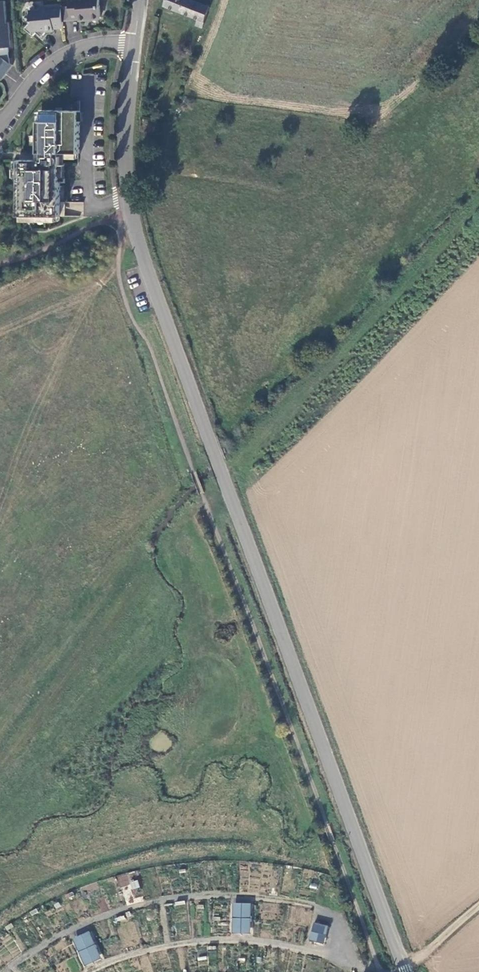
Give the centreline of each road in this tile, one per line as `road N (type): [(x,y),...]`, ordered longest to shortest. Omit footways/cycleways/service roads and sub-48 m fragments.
road 1 (tertiary): [(134,44),(123,202),(406,971)]
road 2 (residential): [(134,44),(98,43),(56,59),(0,125)]

